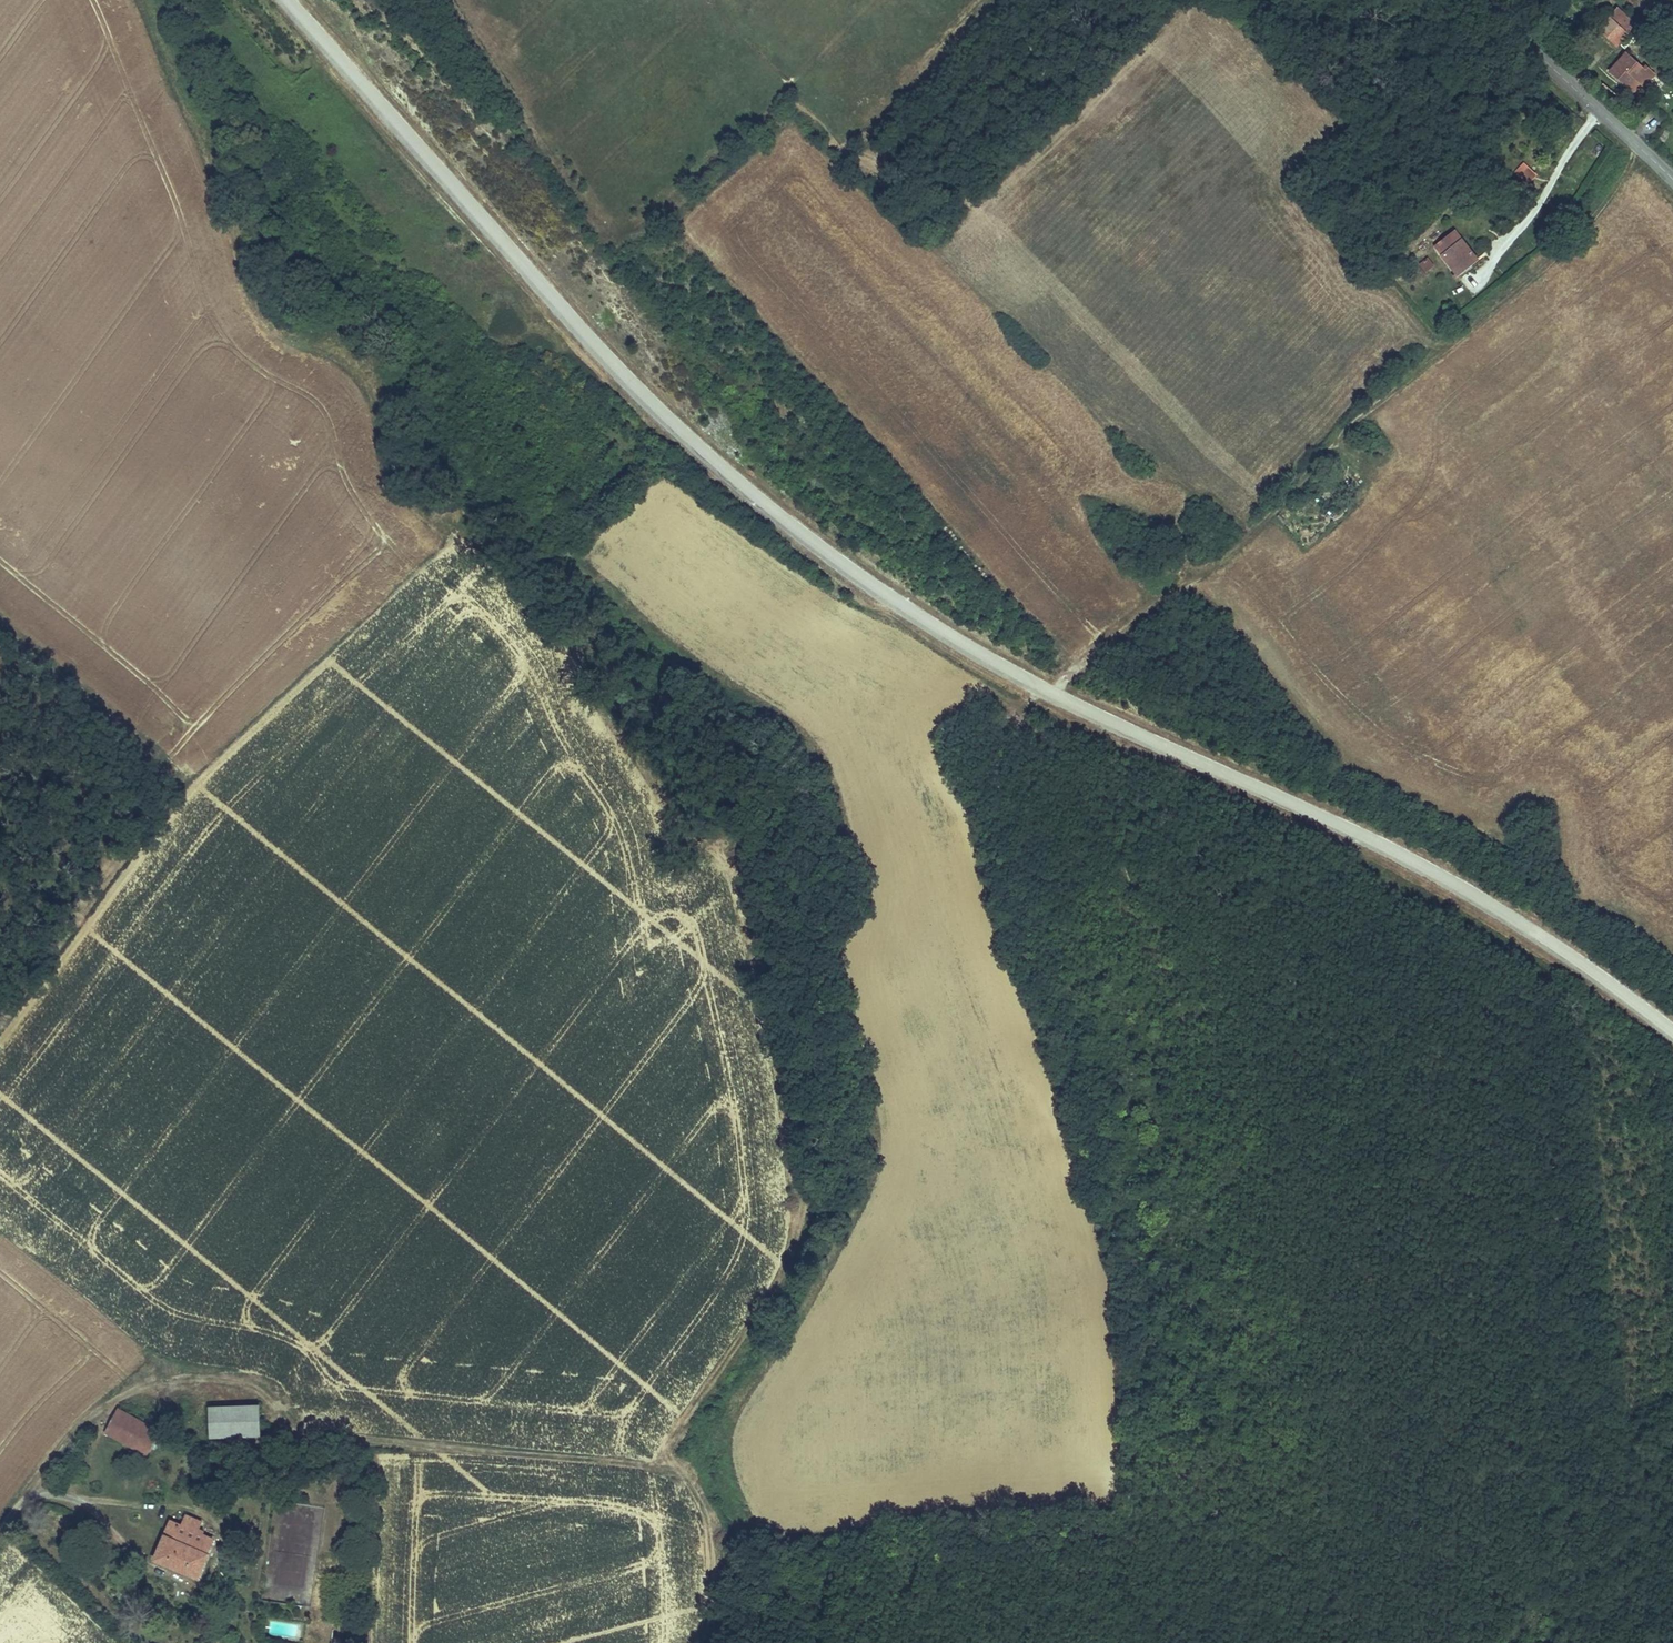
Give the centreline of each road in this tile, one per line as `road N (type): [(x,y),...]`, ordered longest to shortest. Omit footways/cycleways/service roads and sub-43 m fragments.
road 1 (unclassified): [(1483,0),(1672,180)]

